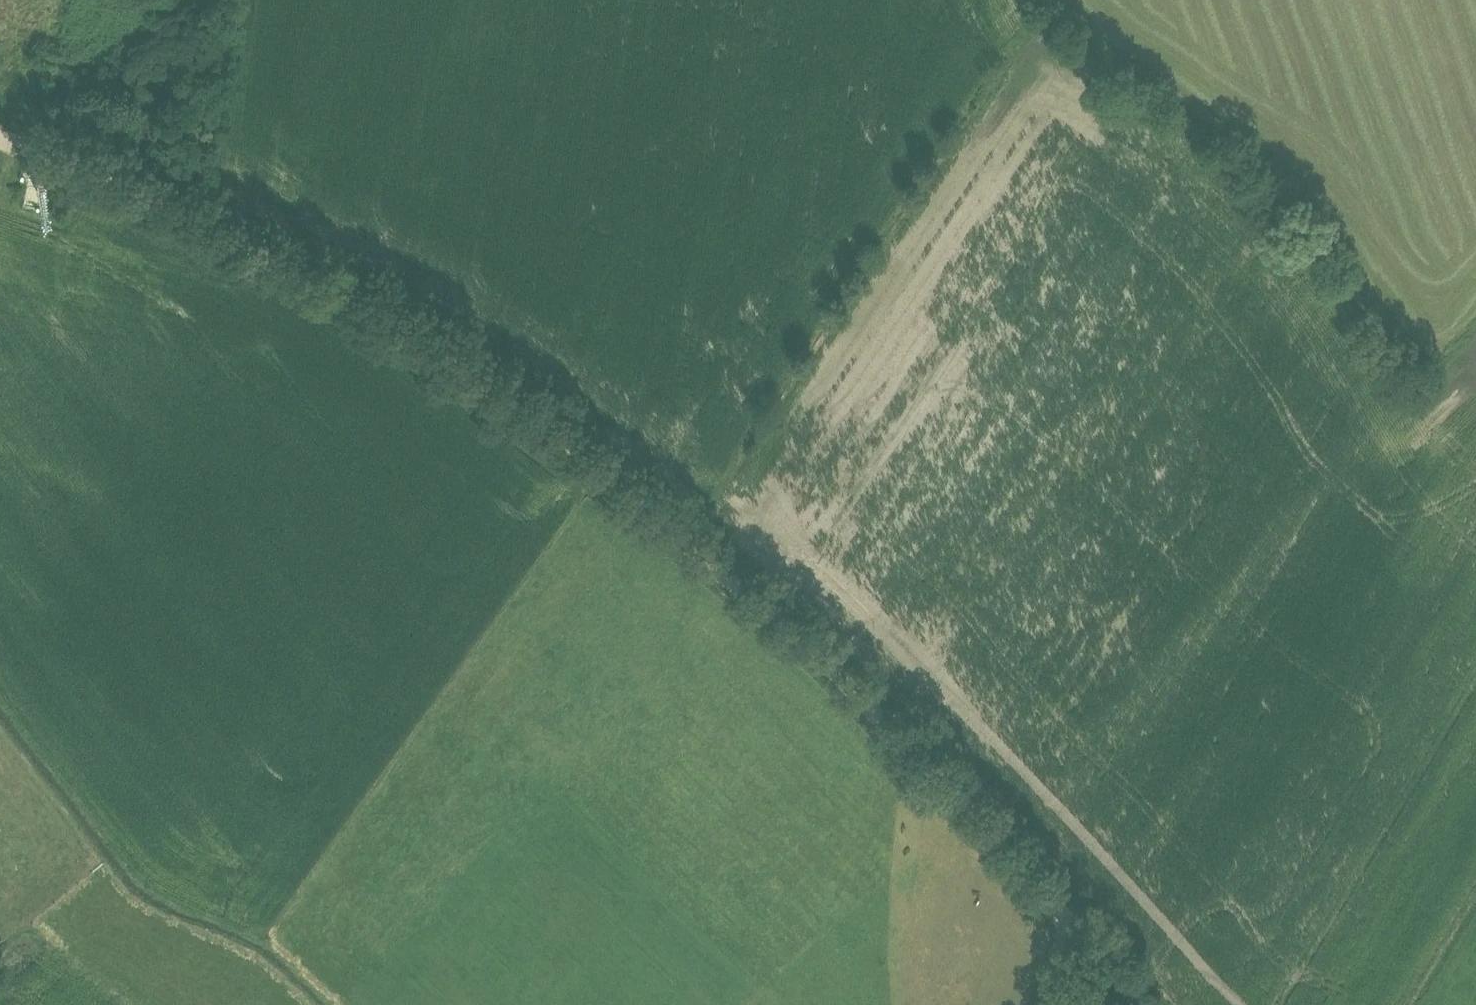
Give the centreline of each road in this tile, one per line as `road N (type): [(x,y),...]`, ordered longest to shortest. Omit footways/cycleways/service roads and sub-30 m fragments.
road 1 (track): [(0,141),(99,172),(336,296),(490,389),(635,501),(862,707),(1151,1004)]

